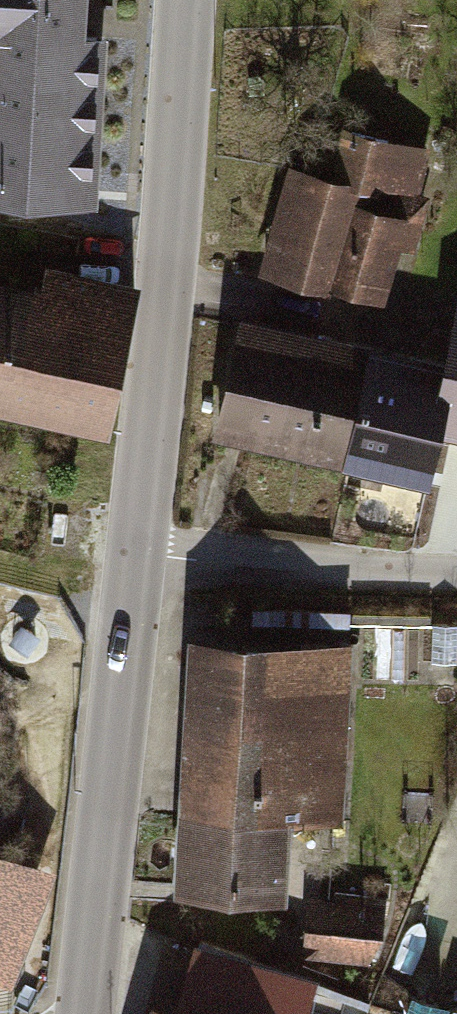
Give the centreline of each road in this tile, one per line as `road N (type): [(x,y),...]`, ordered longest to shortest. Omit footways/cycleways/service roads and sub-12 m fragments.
road 1 (tertiary): [(185,0),(139,553)]
road 2 (tertiary): [(139,553),(85,1013)]
road 3 (residential): [(139,553),(456,568)]

